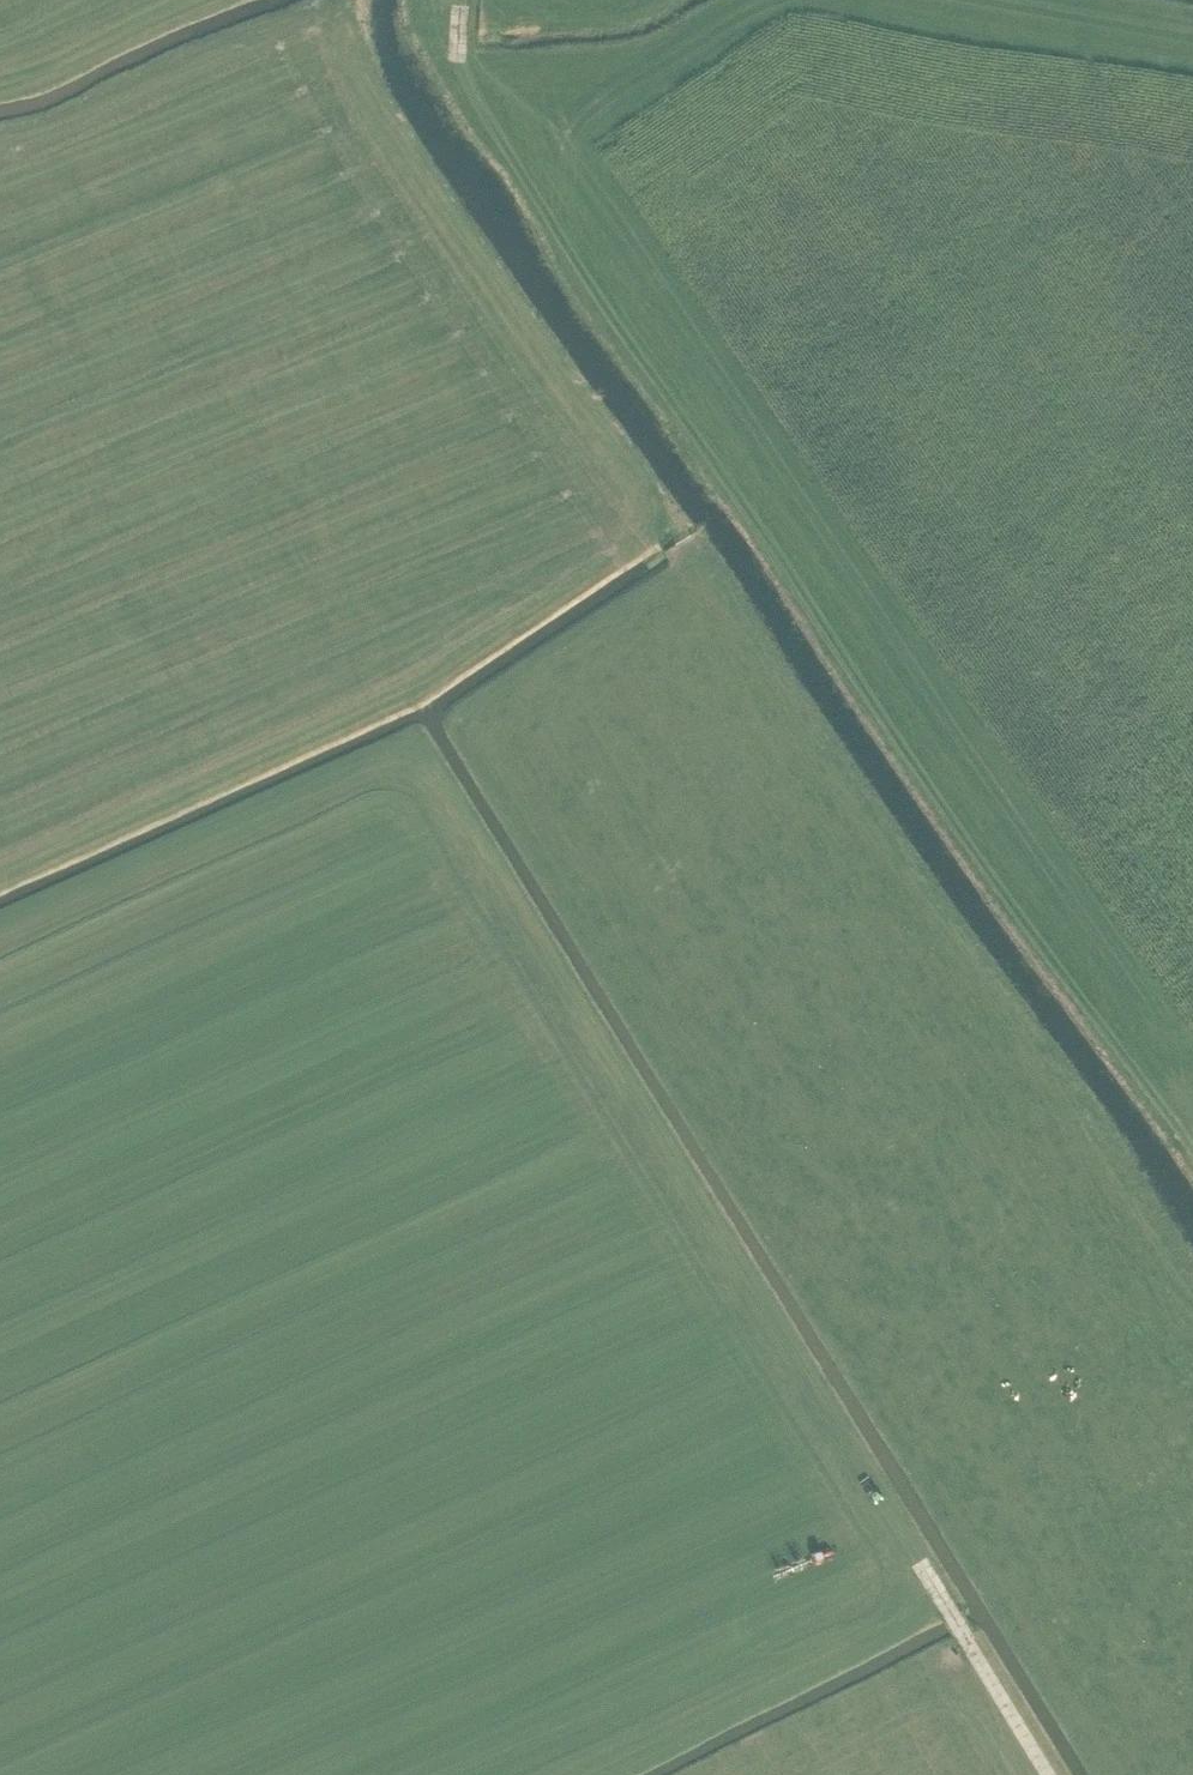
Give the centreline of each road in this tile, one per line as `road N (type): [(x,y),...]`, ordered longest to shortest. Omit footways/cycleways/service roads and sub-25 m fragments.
road 1 (track): [(1049,1774),(566,1012)]

